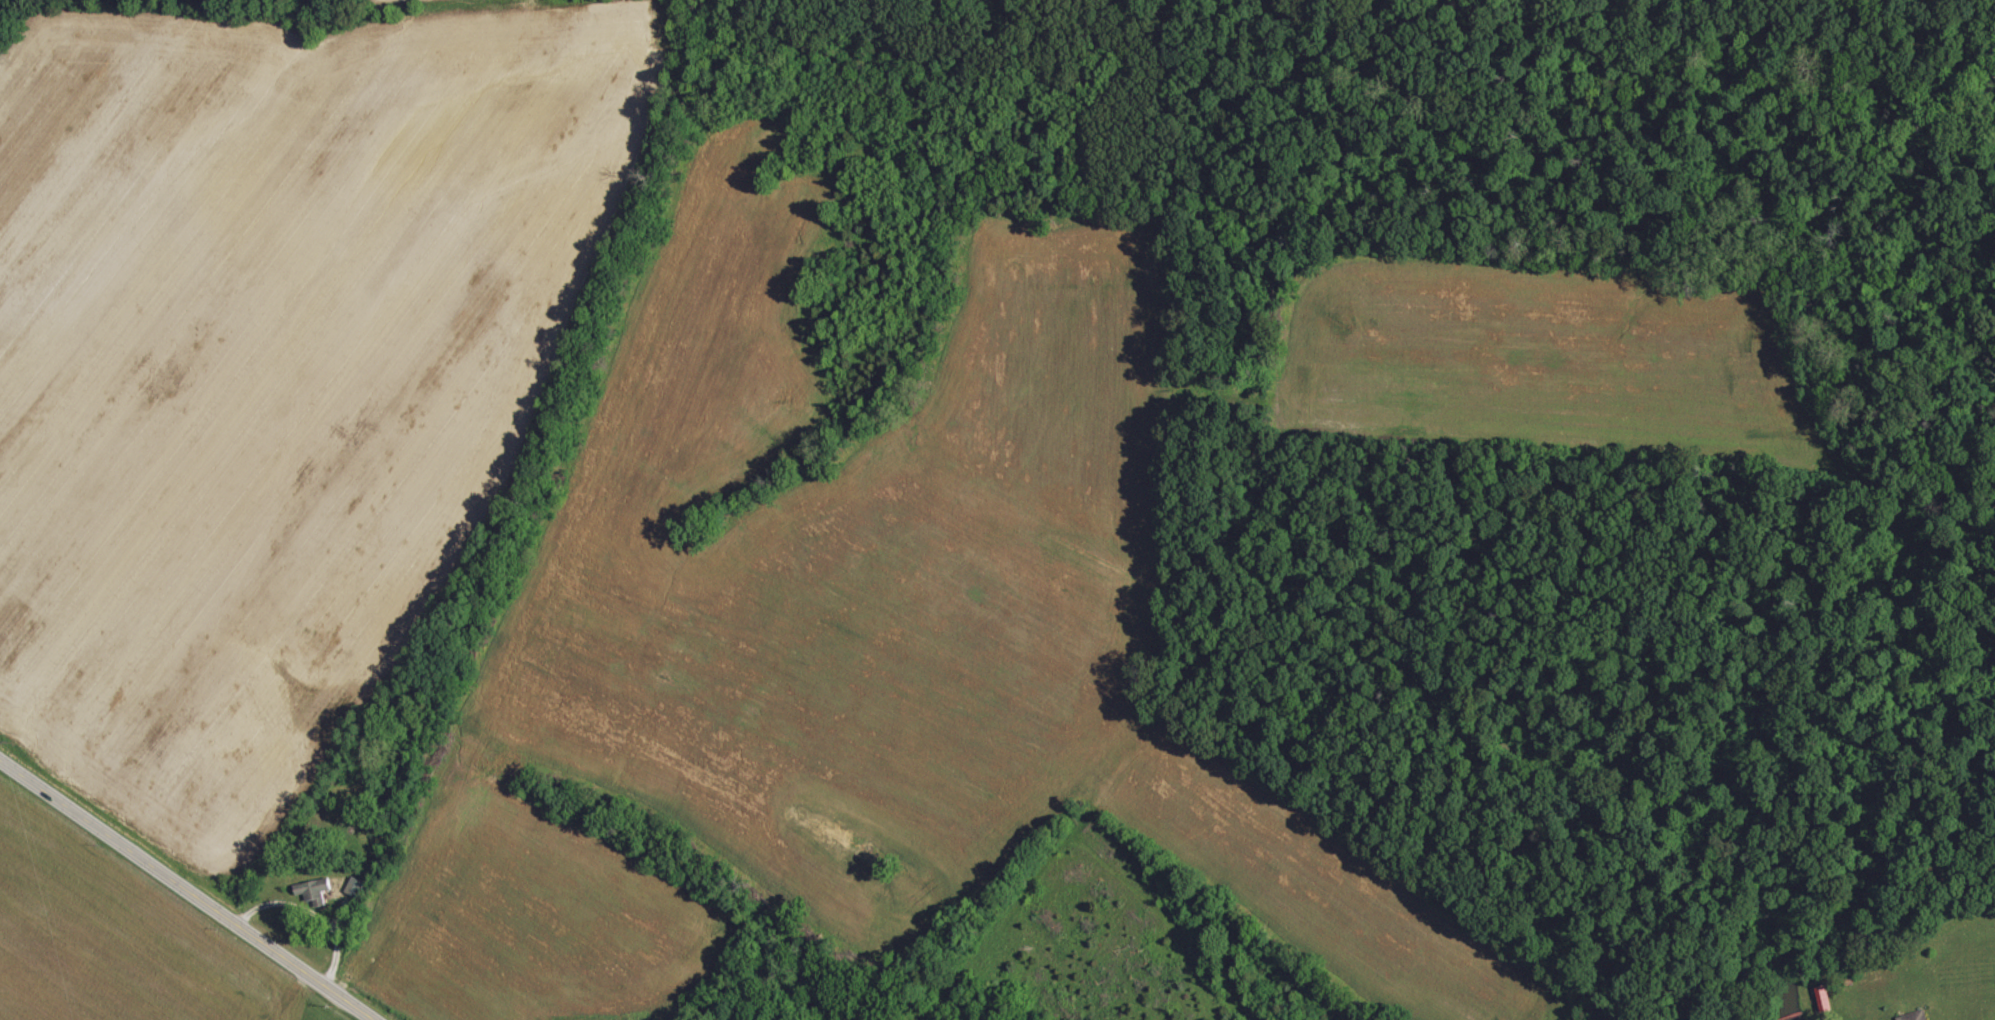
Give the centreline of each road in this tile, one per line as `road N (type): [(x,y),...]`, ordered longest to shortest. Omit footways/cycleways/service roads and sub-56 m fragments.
road 1 (secondary): [(0,766),(368,1019)]

